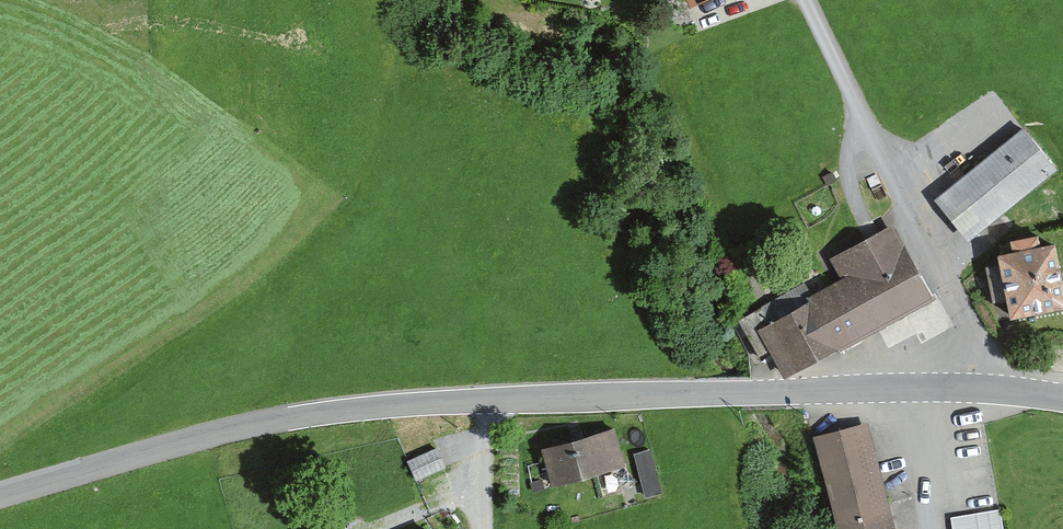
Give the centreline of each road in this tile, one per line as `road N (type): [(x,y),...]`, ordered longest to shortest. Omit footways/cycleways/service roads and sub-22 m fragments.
road 1 (tertiary): [(0,495),(220,432),(403,405),(978,388),(1062,400)]
road 2 (track): [(978,388),(975,341),(806,0)]
road 3 (track): [(933,528),(912,388)]
road 4 (track): [(481,401),(483,528)]

